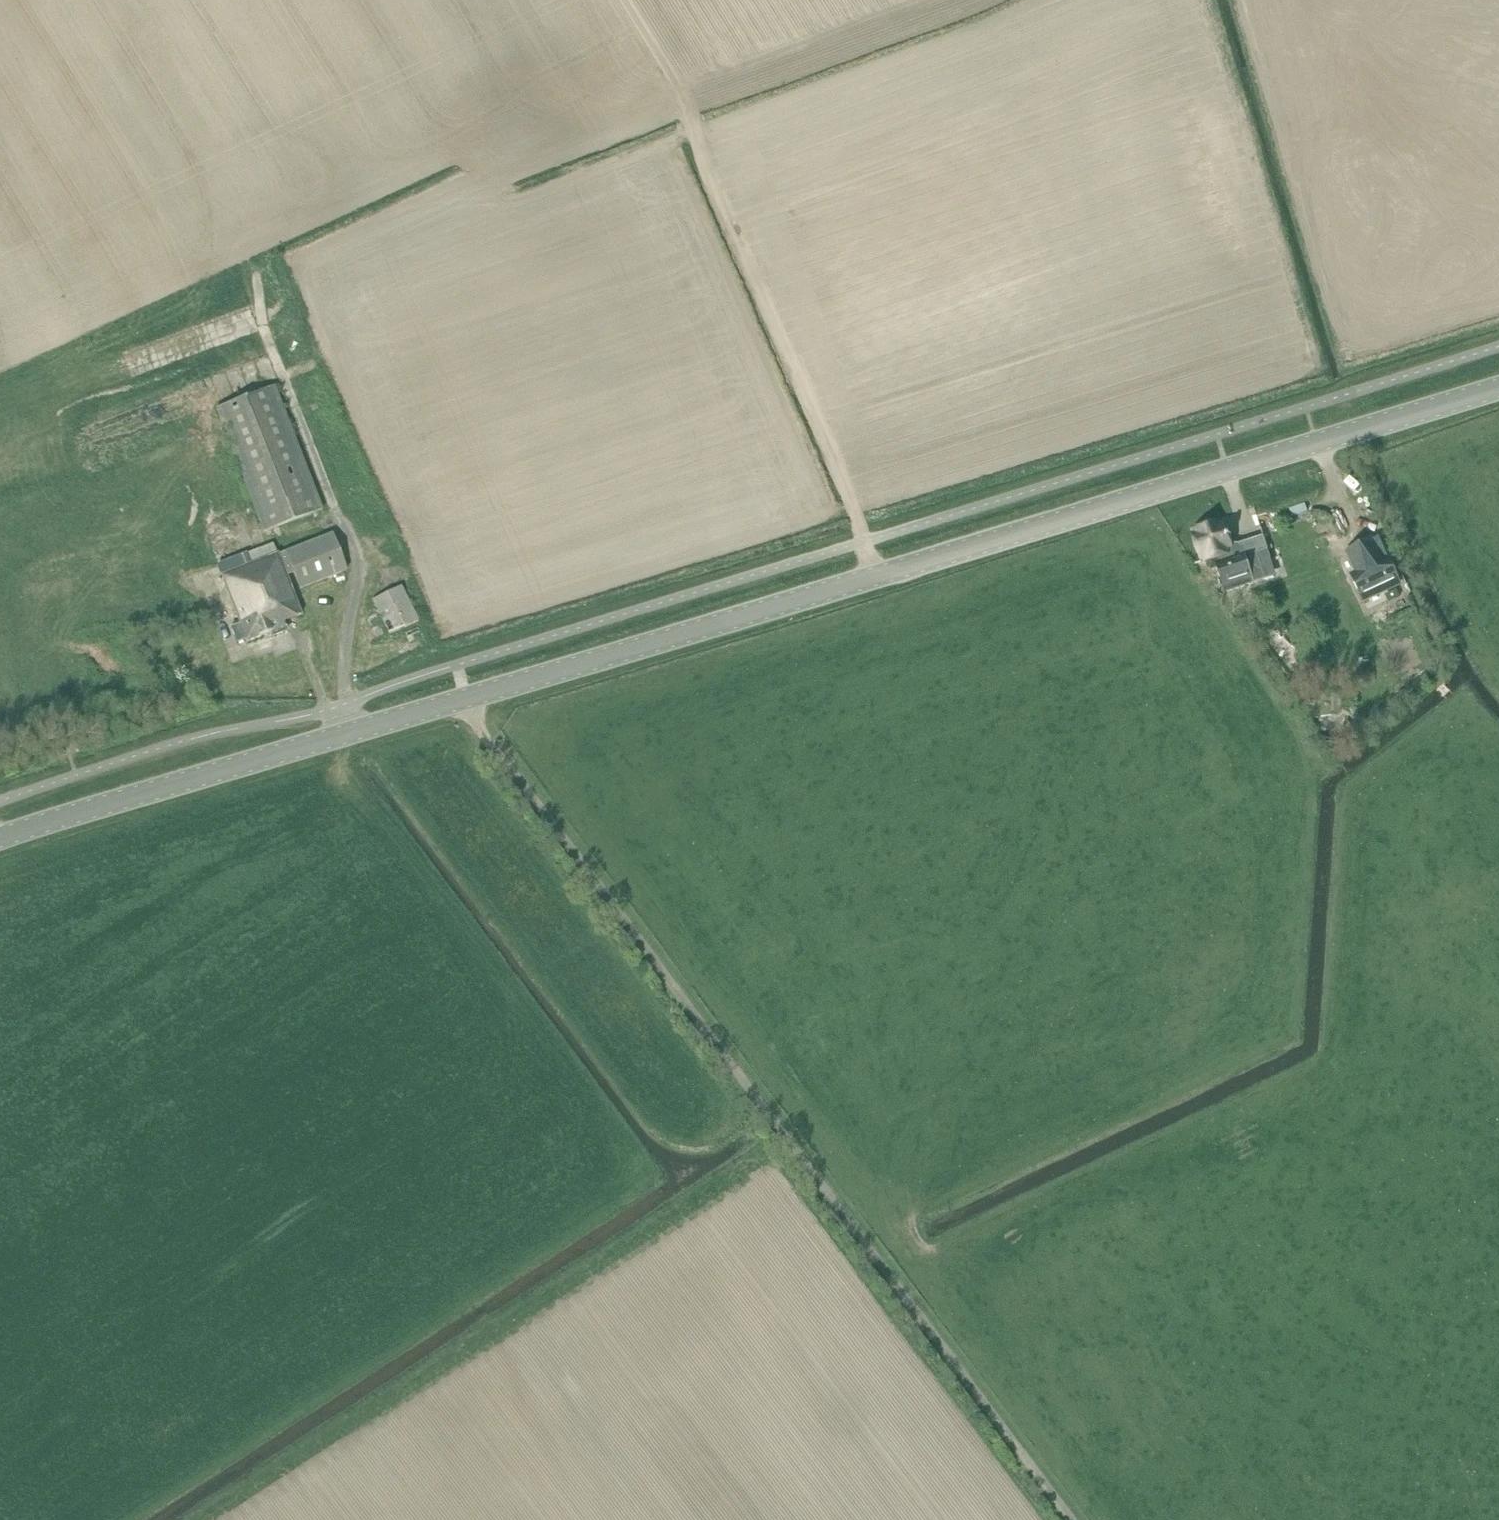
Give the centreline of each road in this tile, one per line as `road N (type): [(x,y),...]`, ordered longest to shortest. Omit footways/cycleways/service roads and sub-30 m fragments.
road 1 (tertiary): [(0,840),(1498,389)]

